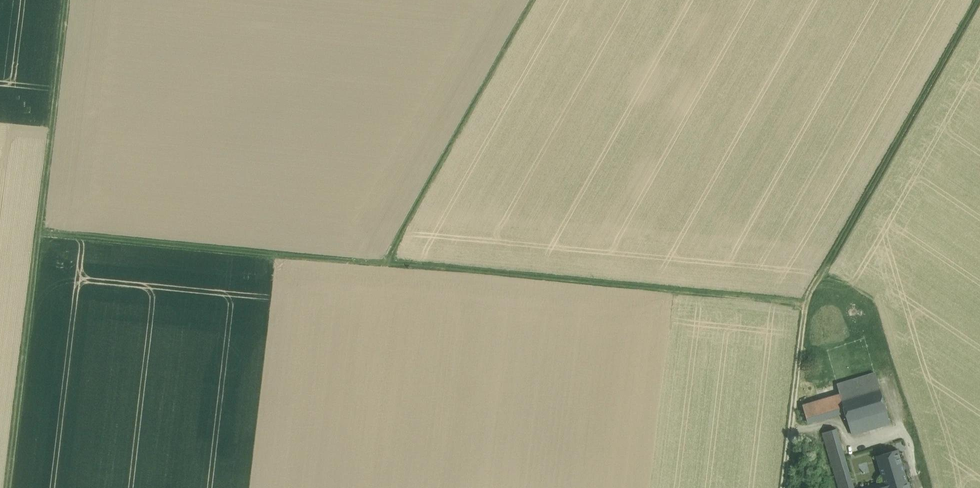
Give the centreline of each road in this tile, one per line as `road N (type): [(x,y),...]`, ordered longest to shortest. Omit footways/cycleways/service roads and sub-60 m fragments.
road 1 (track): [(39,229),(806,304)]
road 2 (track): [(784,487),(806,304),(979,0)]
road 3 (track): [(68,0),(8,487)]
road 4 (track): [(383,263),(532,0)]

